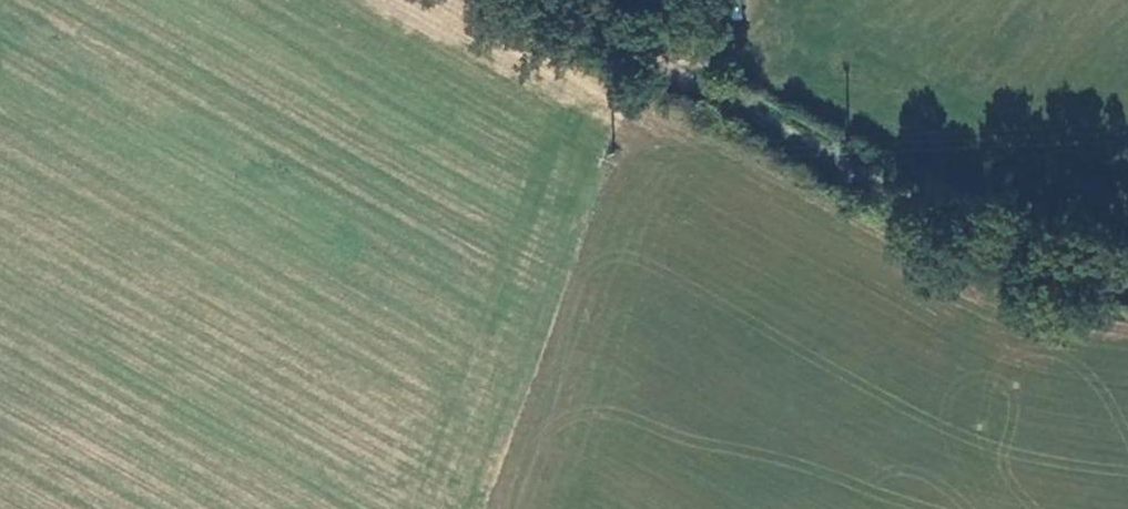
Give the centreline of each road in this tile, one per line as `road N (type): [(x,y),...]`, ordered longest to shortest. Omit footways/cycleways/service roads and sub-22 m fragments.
road 1 (track): [(555,0),(837,158),(1097,268),(1127,271)]

